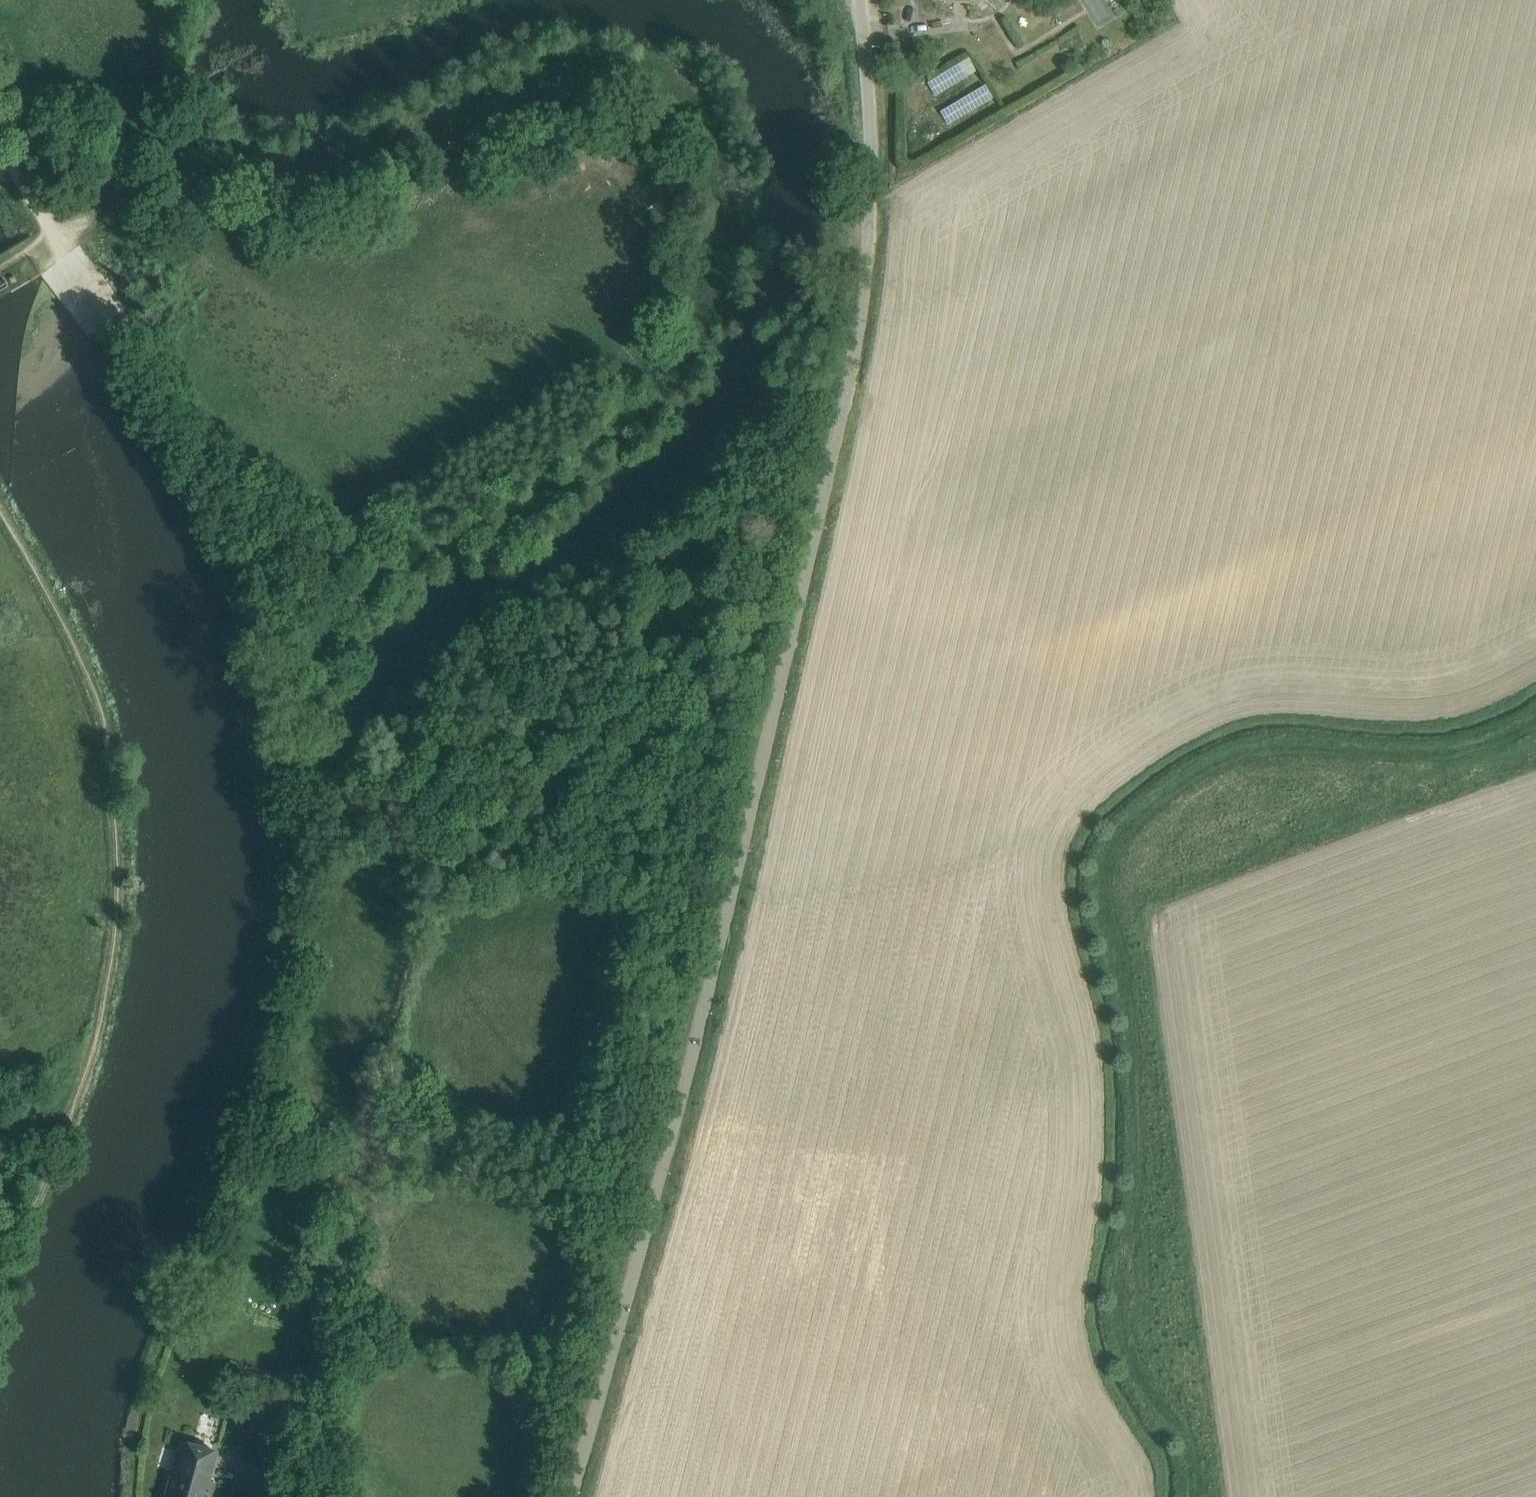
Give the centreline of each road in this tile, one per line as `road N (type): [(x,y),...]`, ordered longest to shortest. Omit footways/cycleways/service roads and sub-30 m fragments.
road 1 (unclassified): [(572,1496),(736,896),(857,338),(871,191),(860,0)]

